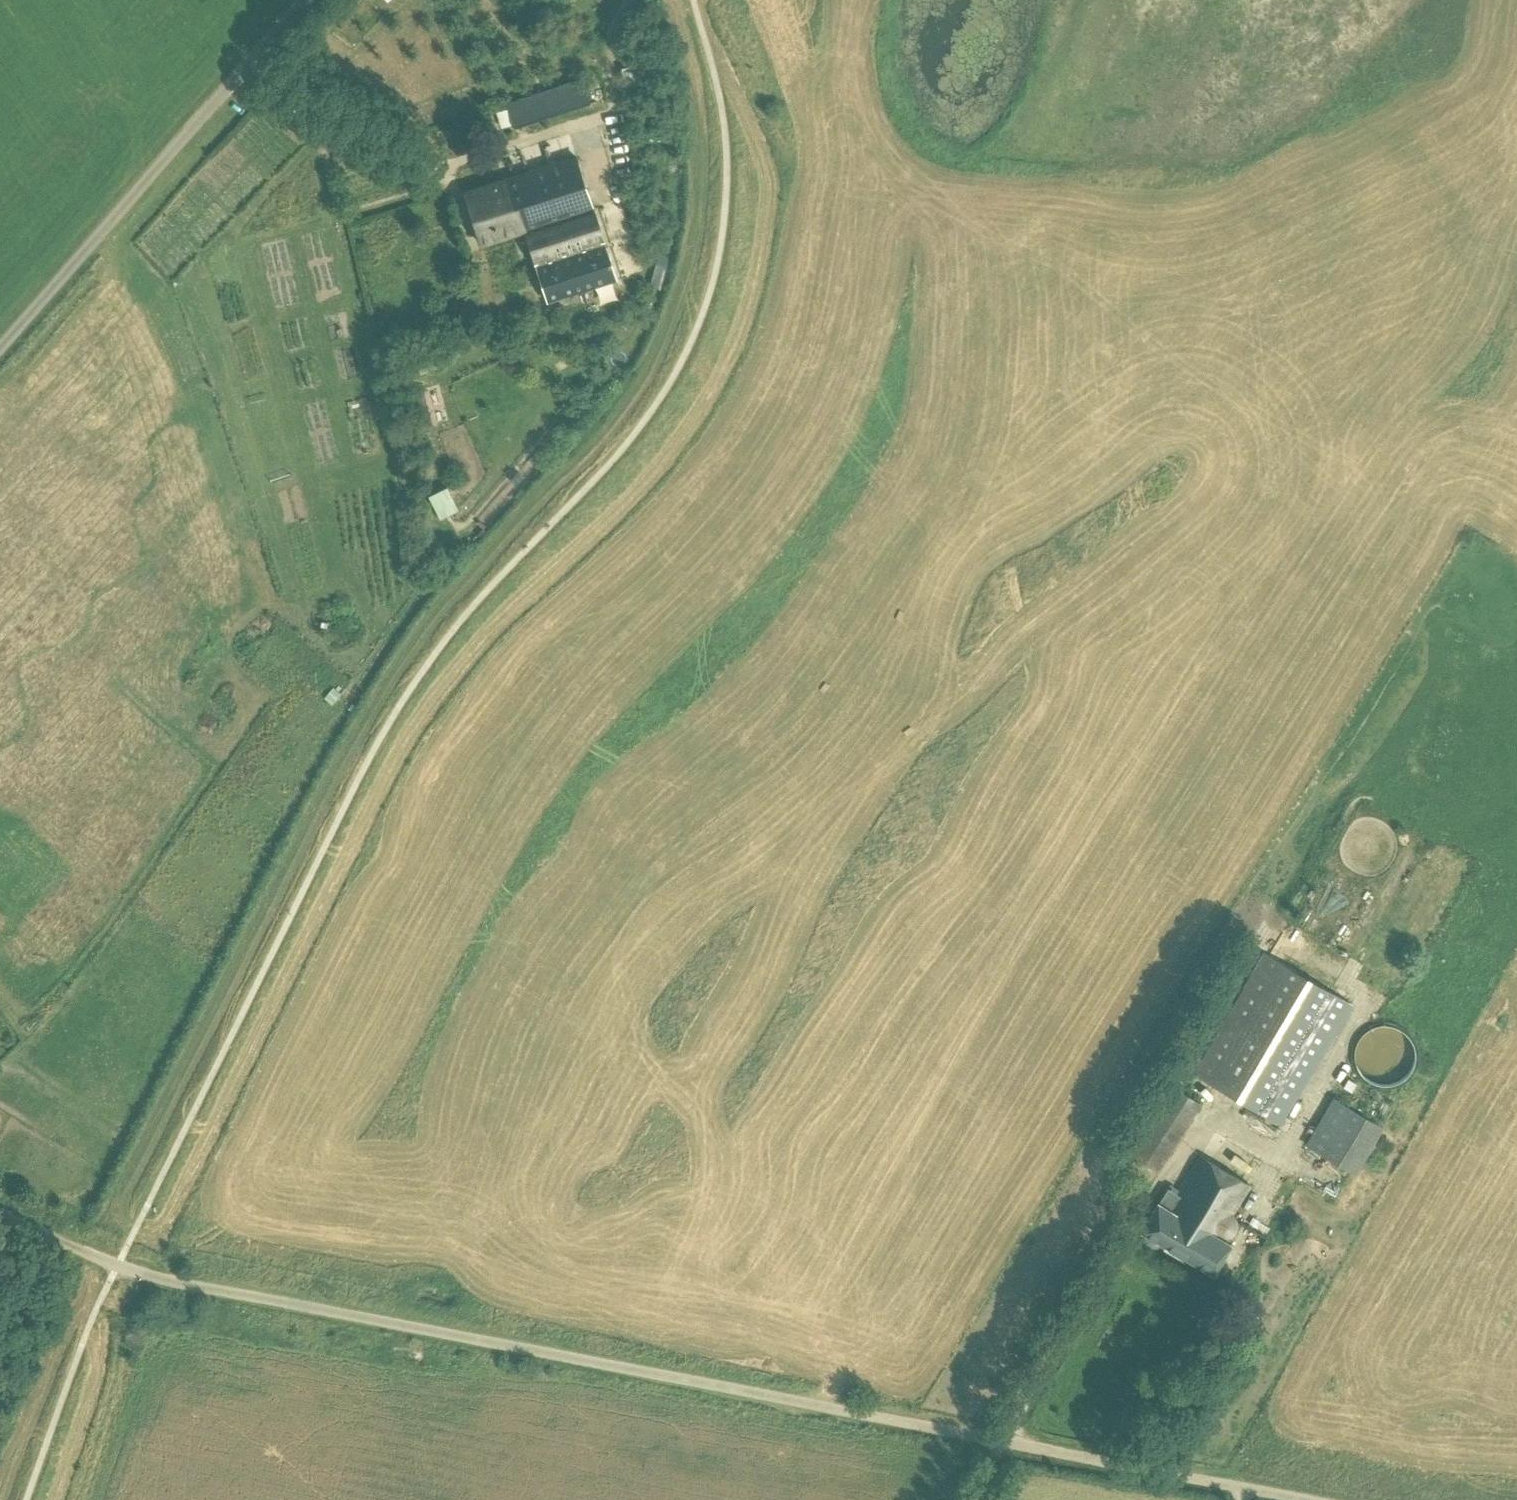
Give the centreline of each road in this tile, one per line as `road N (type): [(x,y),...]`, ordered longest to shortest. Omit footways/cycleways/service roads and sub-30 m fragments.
road 1 (unclassified): [(1309,1499),(144,1275),(0,1215)]
road 2 (unclassified): [(0,355),(311,0)]
road 3 (track): [(82,1499),(113,1407),(129,1270)]

